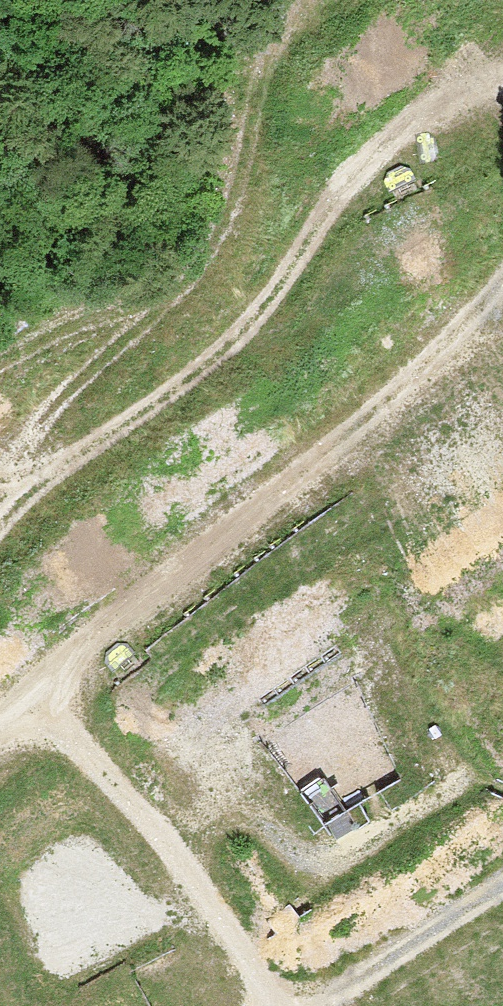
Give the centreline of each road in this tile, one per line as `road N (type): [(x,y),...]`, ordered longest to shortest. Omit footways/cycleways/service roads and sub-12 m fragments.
road 1 (track): [(0,543),(24,504),(207,382),(275,308),(347,196),(409,139),(502,93)]
road 2 (track): [(336,0),(281,81),(226,249),(0,464)]
road 3 (track): [(0,654),(261,950),(282,1005)]
road 4 (track): [(327,1005),(502,885)]

